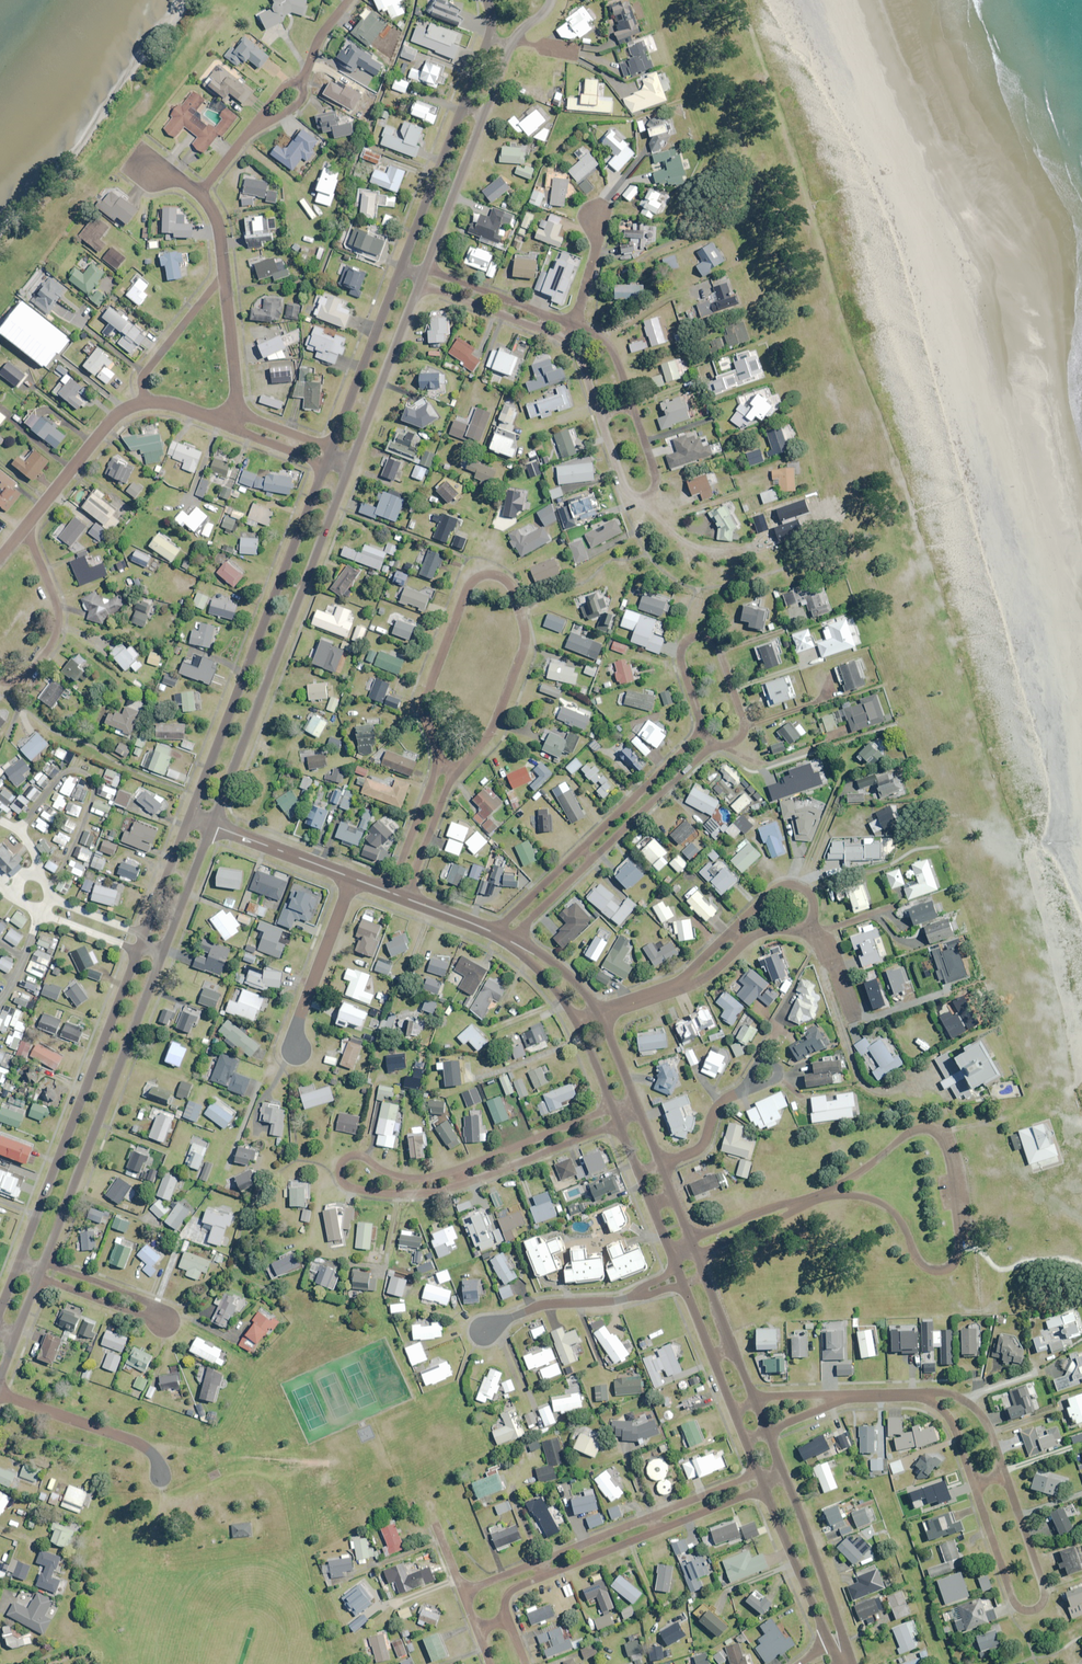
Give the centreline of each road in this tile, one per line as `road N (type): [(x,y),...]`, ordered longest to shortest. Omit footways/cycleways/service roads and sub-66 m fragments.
road 1 (tertiary): [(23,1256),(191,817)]
road 2 (tertiary): [(214,825),(46,1262)]
road 3 (residential): [(437,765),(425,696),(467,589),(497,575),(514,593),(524,651),(488,735),(456,771)]
road 4 (residential): [(574,323),(613,350),(656,475),(648,495),(624,487),(565,339)]
road 5 (tertiary): [(191,817),(325,464)]
road 6 (tertiary): [(350,474),(214,825)]
road 7 (tertiary): [(549,0),(511,44),(426,269)]
road 8 (residential): [(1004,1472),(1043,1590),(1032,1610),(1015,1604),(973,1483)]
road 9 (residential): [(46,1262),(162,1307),(173,1324),(161,1332),(140,1316),(40,1277)]
road 10 (tertiary): [(405,260),(489,37),(486,0)]
road 11 (residential): [(466,1184),(399,1194),(347,1186),(340,1175),(353,1156),(404,1178),(460,1168)]
road 12 (residential): [(702,730),(681,660),(694,636),(719,647),(743,720),(738,740),(713,743)]
road 13 (residential): [(0,681),(21,680),(60,621),(26,527)]
road 14 (tertiary): [(332,448),(399,274)]
road 15 (residential): [(296,1054),(295,1035),(352,878)]
road 16 (tertiary): [(419,286),(356,458)]
road 17 (residential): [(26,527),(113,418),(146,401)]
road 18 (residential): [(582,848),(702,730)]
road 19 (residential): [(713,743),(593,860)]
road 20 (tertiary): [(828,1640),(764,1488)]
road 21 (residential): [(619,1123),(466,1184)]
road 22 (residential): [(460,1168),(612,1106)]
road 23 (tertiary): [(786,1479),(845,1632)]
road 24 (residential): [(480,1333),(542,1305),(635,1296)]
road 25 (residential): [(426,269),(574,323)]
road 26 (residential): [(225,275),(142,378),(146,401)]
road 27 (residential): [(565,339),(419,286)]
road 28 (tertiary): [(214,825),(352,878)]
road 29 (residential): [(225,275),(237,417)]
road 30 (residential): [(456,771),(406,898)]
road 31 (residential): [(389,892),(437,765)]
road 32 (residential): [(923,1395),(949,1394),(982,1416),(1004,1472)]
road 33 (residential): [(491,932),(582,848)]
road 34 (residential): [(732,930),(783,886),(811,897),(808,923)]
road 35 (residential): [(662,1164),(701,1147),(723,1100),(745,1086)]

